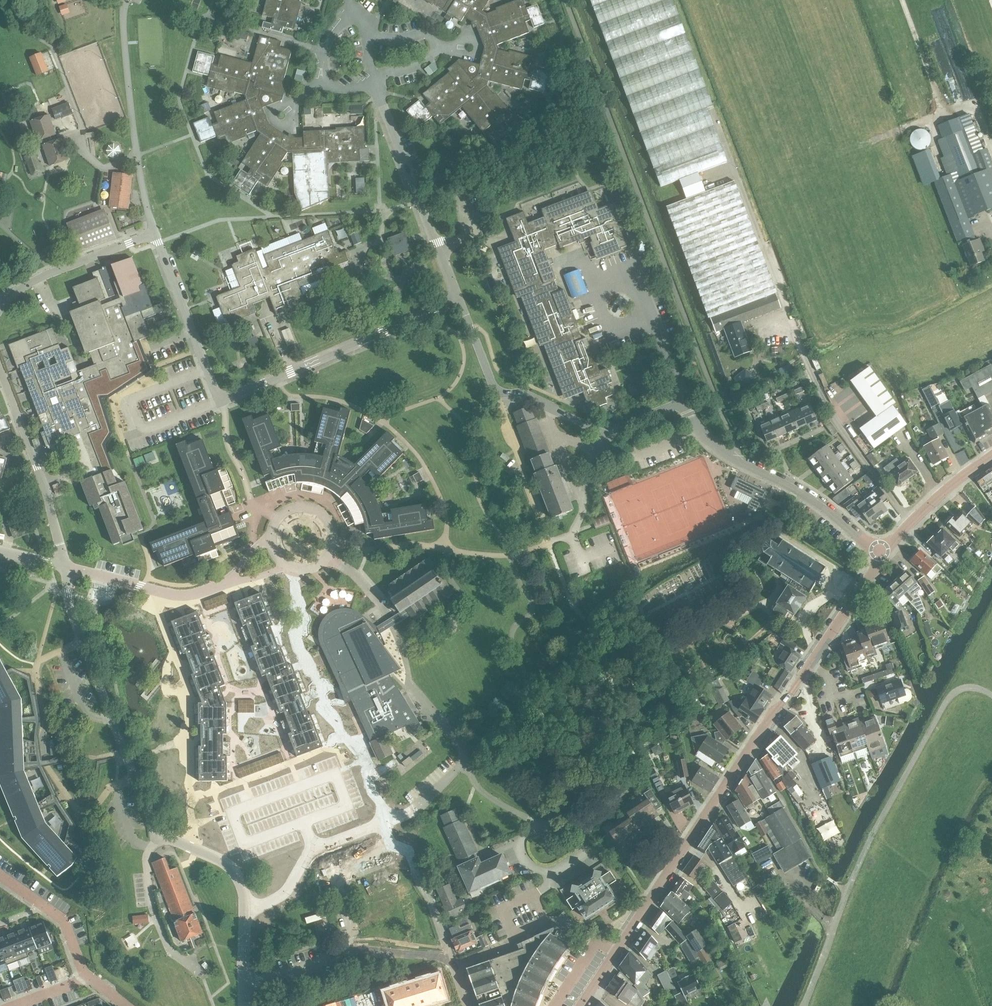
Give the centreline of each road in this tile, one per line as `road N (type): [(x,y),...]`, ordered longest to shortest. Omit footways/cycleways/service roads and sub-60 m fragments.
road 1 (residential): [(879,551),(809,498),(740,464),(681,403),(611,435),(498,390),(458,301),(216,407),(154,236)]
road 2 (residential): [(244,1005),(243,888),(225,862),(156,834),(74,619),(43,485),(0,368)]
road 3 (tertiary): [(581,1005),(879,551)]
road 4 (residential): [(846,893),(945,704),(965,687),(991,695)]
road 5 (track): [(991,151),(975,107),(946,113),(903,0)]
road 6 (residential): [(0,310),(31,281),(154,236)]
road 7 (tertiary): [(879,551),(991,454)]
road 8 (residential): [(468,1005),(413,869)]
road 9 (residential): [(89,976),(64,922),(0,875)]
road 10 (residential): [(846,893),(804,1005)]

